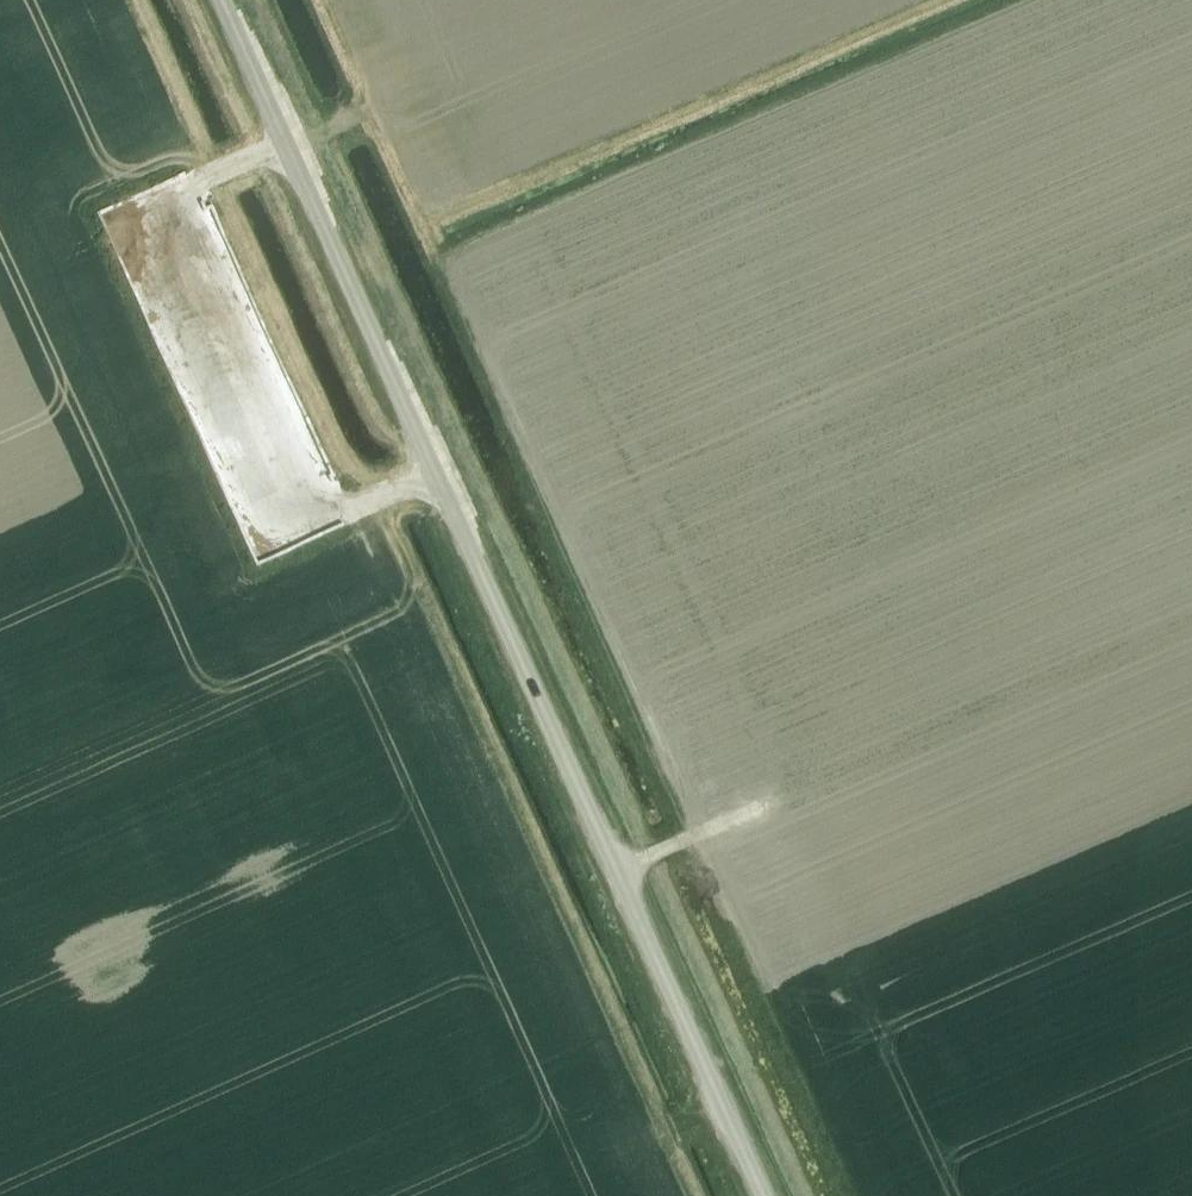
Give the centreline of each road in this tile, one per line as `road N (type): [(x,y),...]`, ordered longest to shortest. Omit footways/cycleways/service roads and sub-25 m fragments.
road 1 (unclassified): [(750,1195),(212,0)]

